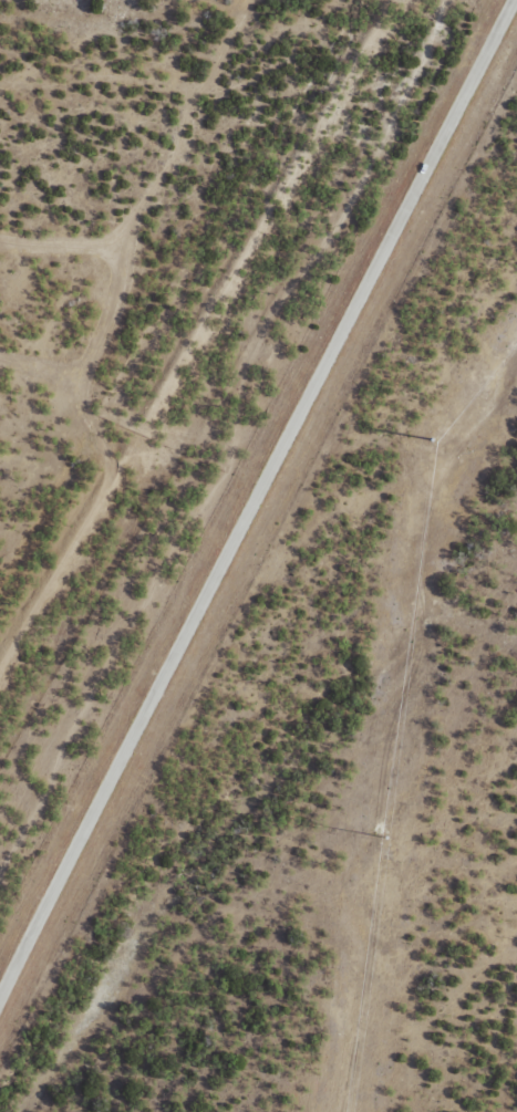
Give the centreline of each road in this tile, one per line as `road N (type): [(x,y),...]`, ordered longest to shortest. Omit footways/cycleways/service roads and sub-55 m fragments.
road 1 (residential): [(0,1010),(424,156),(446,150),(446,132),(462,128),(516,24)]
road 2 (track): [(516,319),(449,415),(359,1111)]

